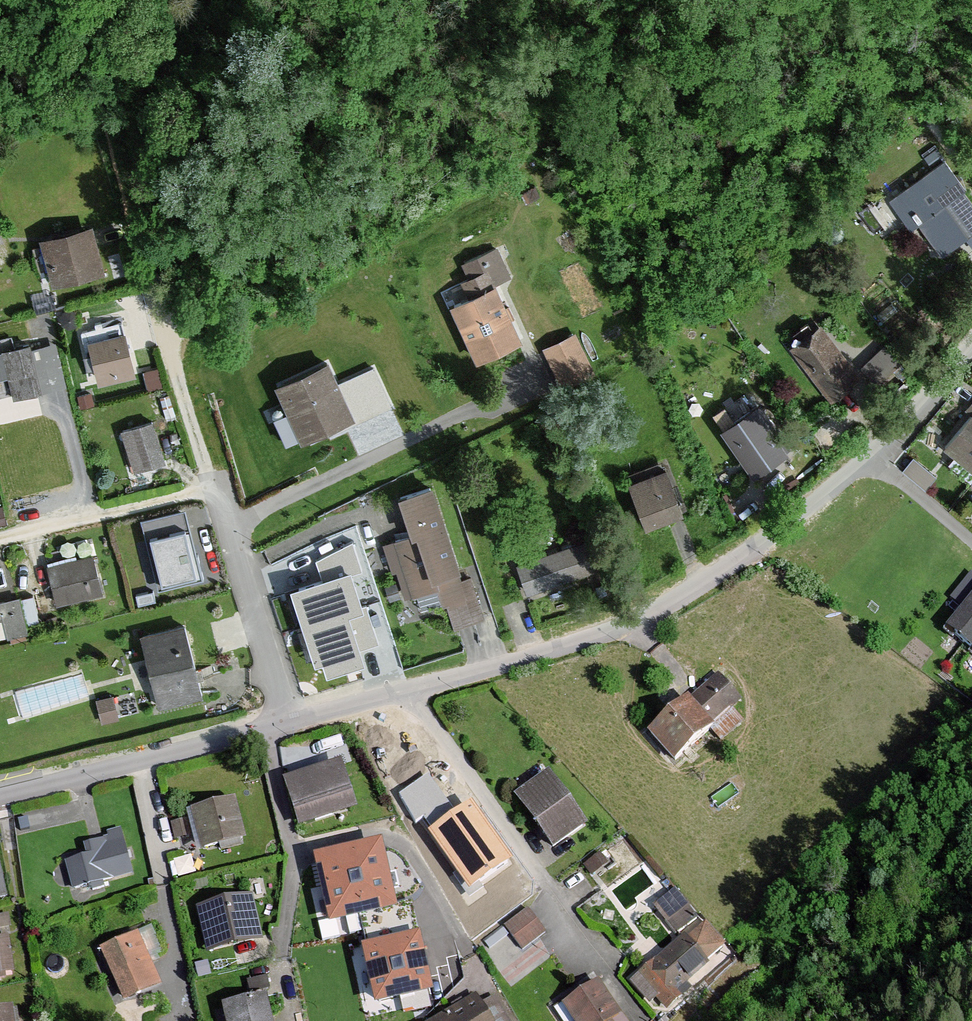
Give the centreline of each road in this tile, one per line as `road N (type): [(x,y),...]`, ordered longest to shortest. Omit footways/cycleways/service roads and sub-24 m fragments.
road 1 (residential): [(288,721),(412,693),(595,637),(662,605),(773,535),(868,456),(971,337)]
road 2 (residential): [(0,539),(213,491),(222,498),(288,721)]
road 3 (residential): [(0,793),(288,721)]

